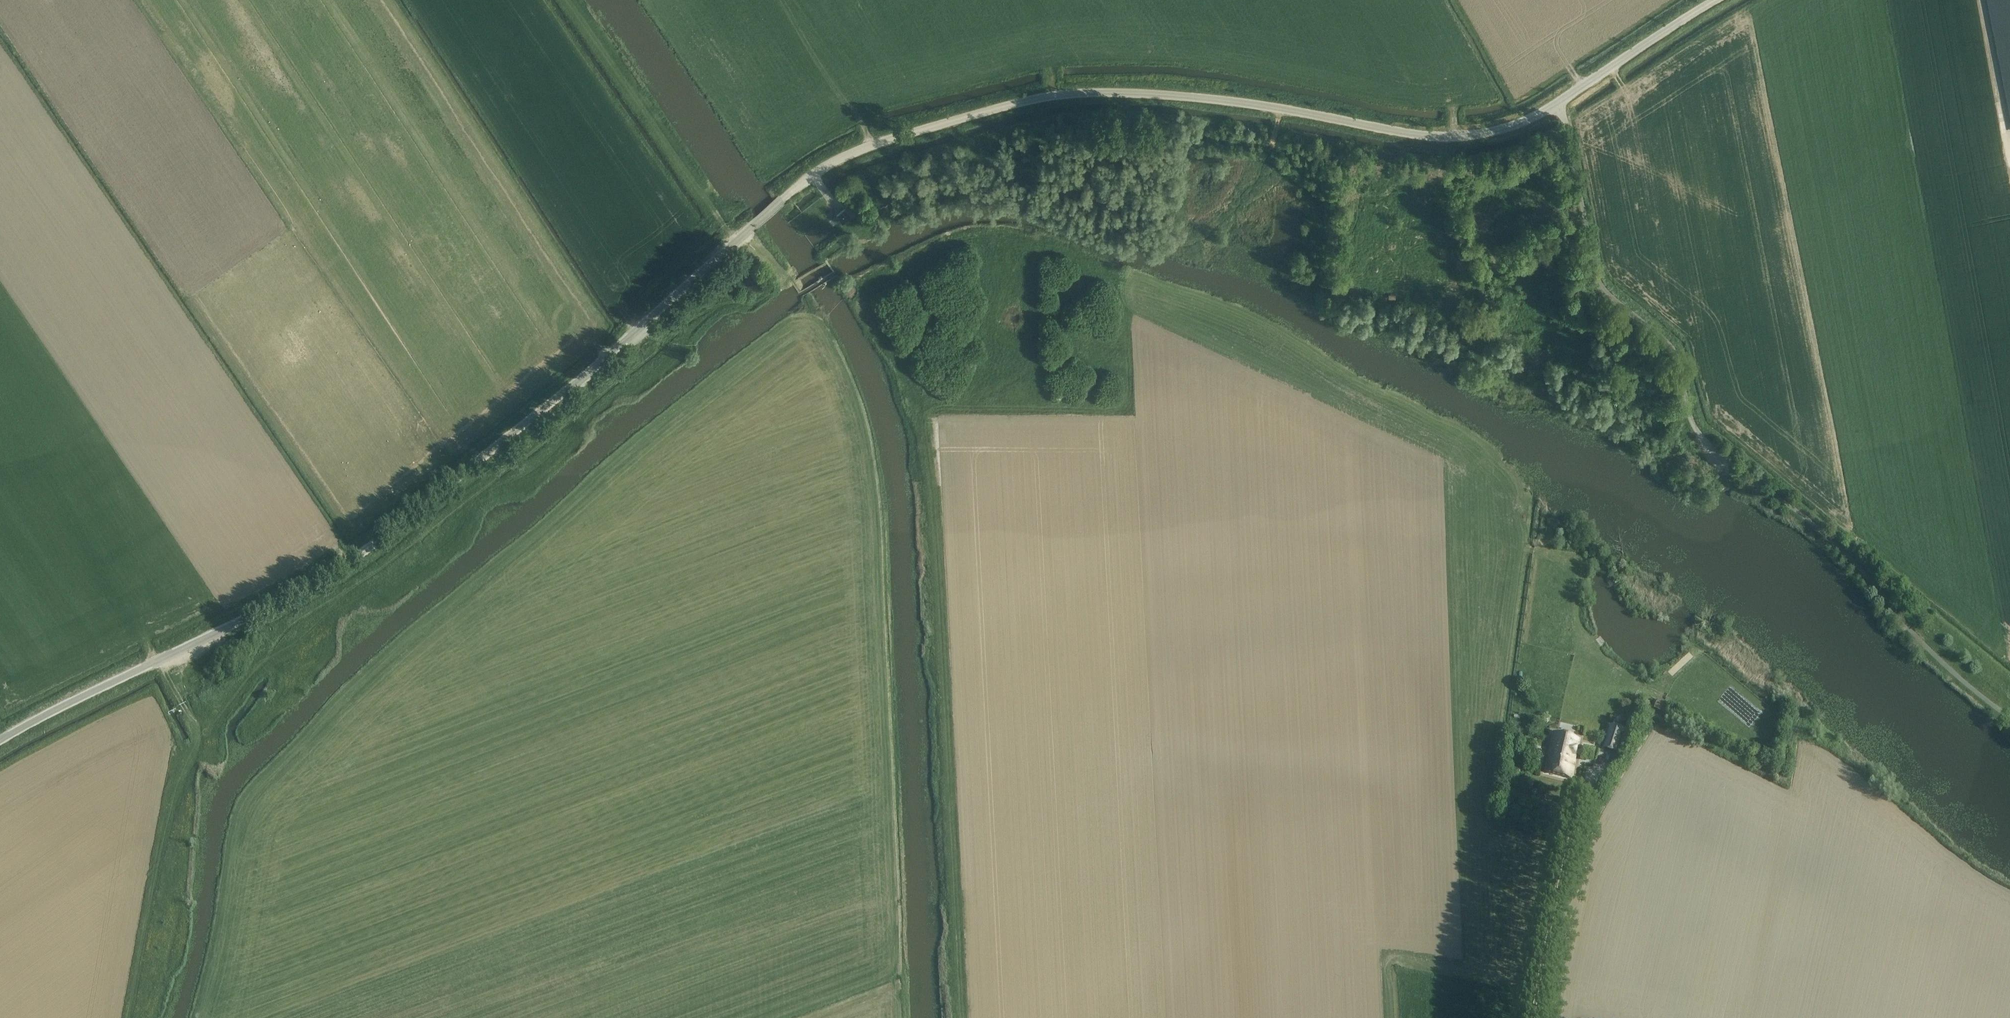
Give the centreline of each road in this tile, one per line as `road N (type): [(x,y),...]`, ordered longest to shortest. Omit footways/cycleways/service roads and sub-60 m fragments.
road 1 (unclassified): [(0,740),(264,606),(420,504),(625,341),(781,200),(860,151),(1010,105),(1083,94),(1228,104),(1429,138),(1493,134),(1560,106)]
road 2 (unclassified): [(1736,470),(1697,430),(1669,343),(1595,277),(1560,106)]
road 3 (unclassified): [(1560,106),(1720,0)]

